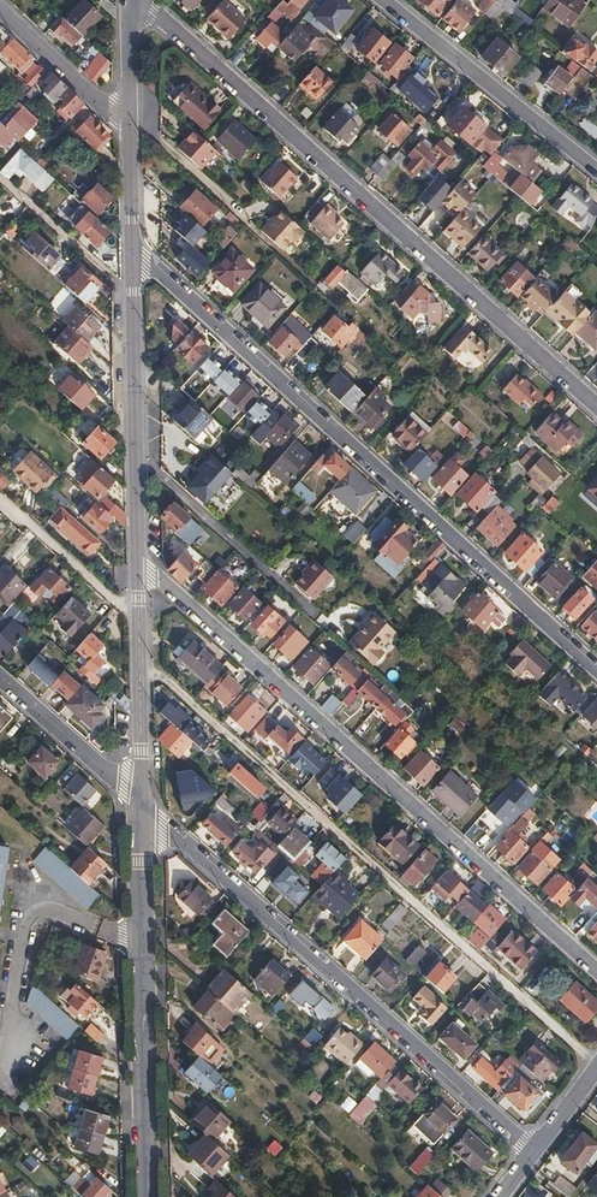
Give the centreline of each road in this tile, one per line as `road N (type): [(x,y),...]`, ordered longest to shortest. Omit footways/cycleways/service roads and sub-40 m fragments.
road 1 (residential): [(596,671),(132,250)]
road 2 (residential): [(596,974),(164,584),(137,570)]
road 3 (residential): [(596,406),(138,0)]
road 4 (residential): [(534,1151),(139,805)]
road 5 (residential): [(148,1196),(139,805)]
road 6 (residential): [(137,570),(132,250)]
road 7 (residential): [(596,171),(382,0)]
road 8 (residential): [(139,805),(137,570)]
road 9 (residential): [(139,805),(0,679)]
road 10 (residential): [(0,9),(130,129)]
road 11 (residential): [(130,129),(138,0)]
road 12 (residential): [(132,250),(130,129)]

